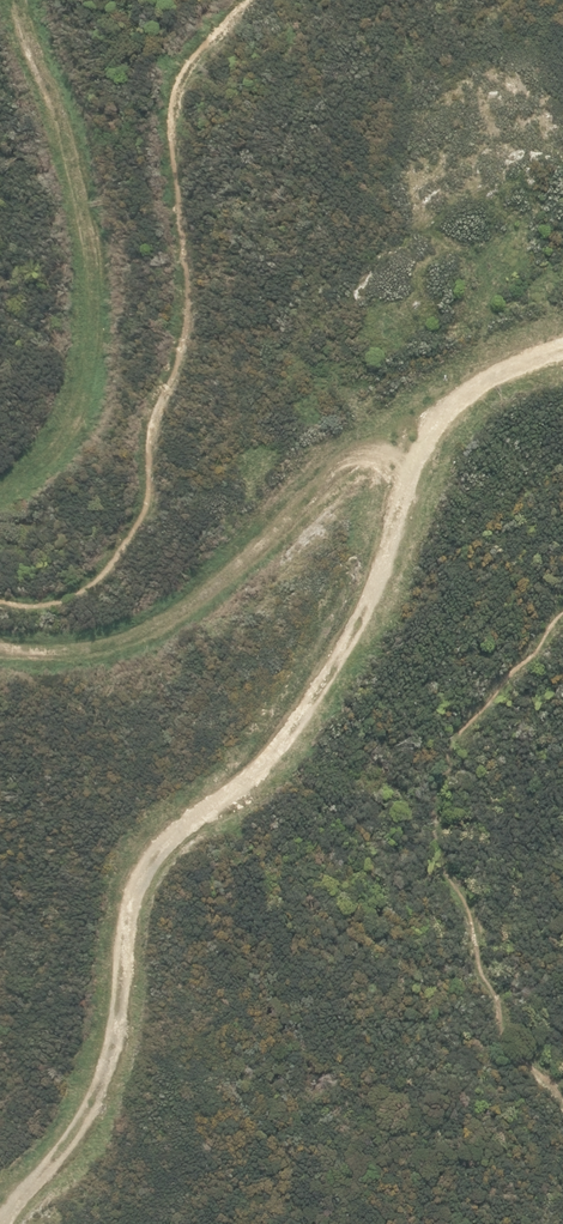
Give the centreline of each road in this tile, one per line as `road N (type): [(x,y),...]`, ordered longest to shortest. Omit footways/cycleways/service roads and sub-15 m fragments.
road 1 (track): [(0,1216),(72,1140),(118,1033),(144,876),(292,724),(368,621),(433,429),(497,358),(562,332)]
road 2 (track): [(0,486),(62,435),(91,368),(95,248),(22,0)]
road 3 (track): [(423,449),(371,450),(315,481),(229,571),(154,629),(48,649),(0,647)]

